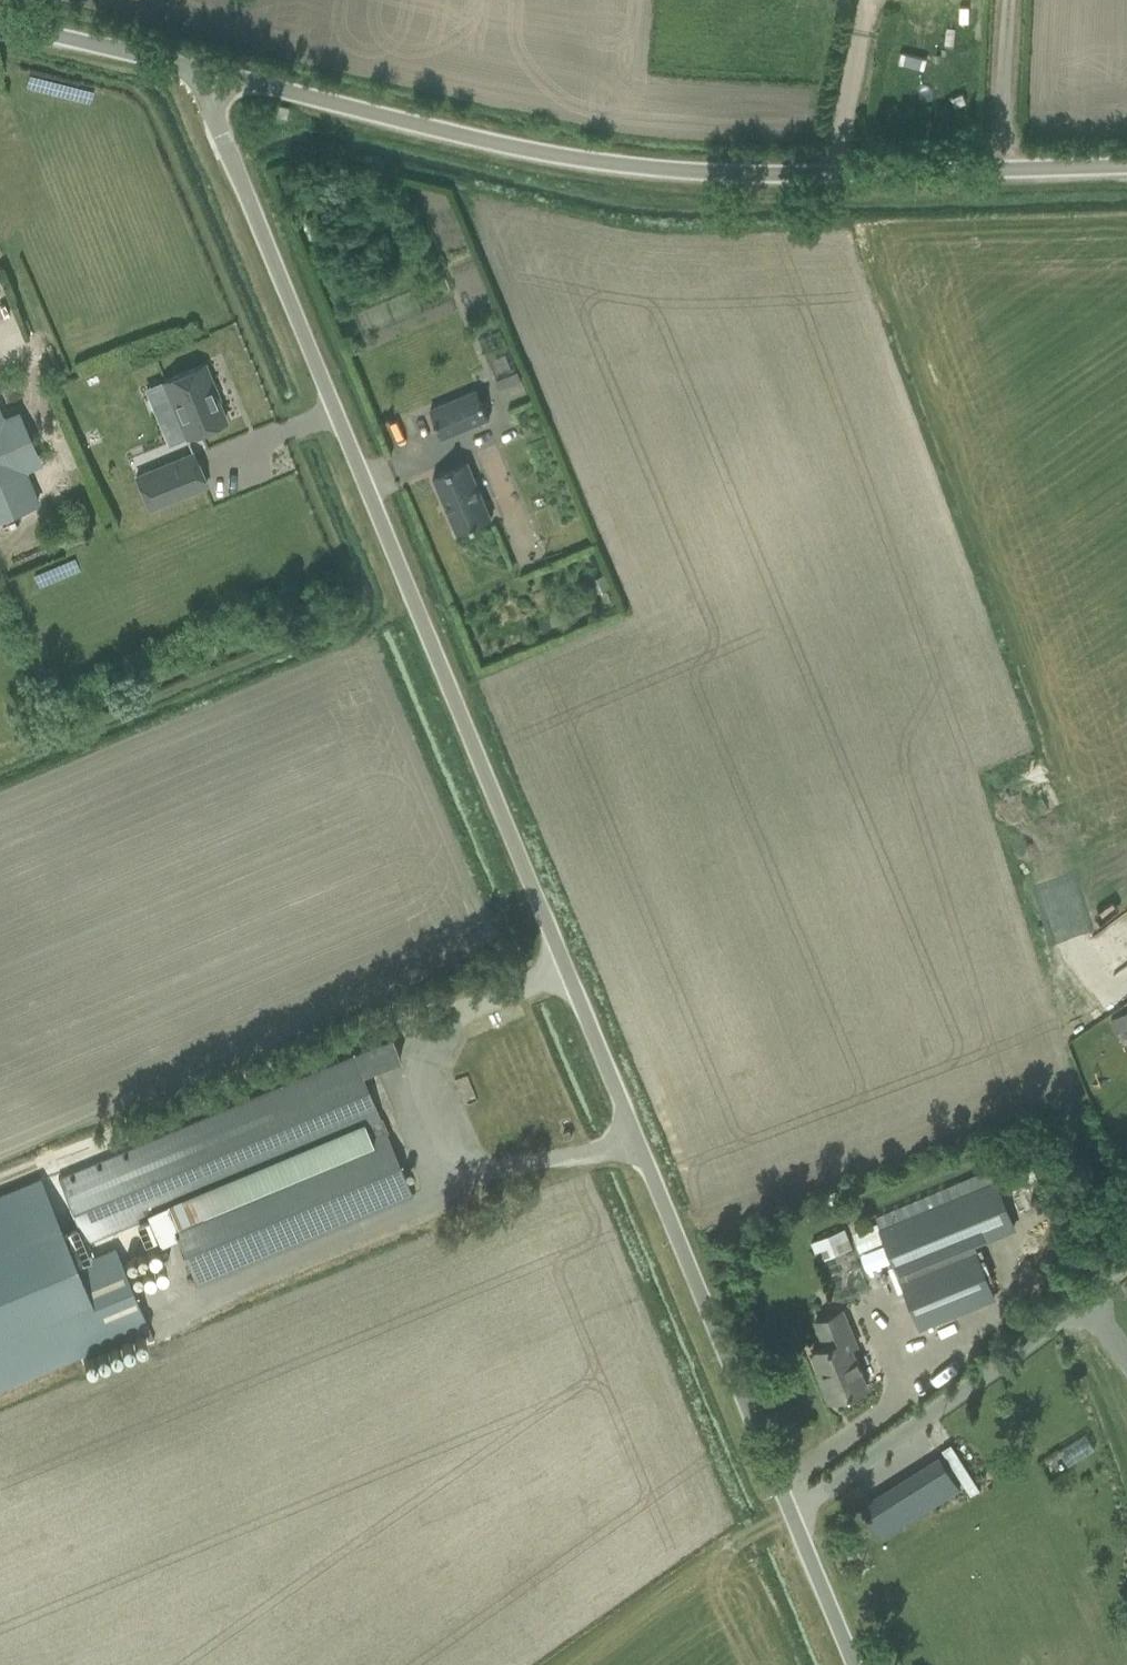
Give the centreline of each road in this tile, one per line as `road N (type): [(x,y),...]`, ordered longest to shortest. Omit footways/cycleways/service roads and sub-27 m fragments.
road 1 (unclassified): [(788,1514),(220,113),(225,78)]
road 2 (unclassified): [(225,78),(602,163),(836,173),(1126,170)]
road 3 (unclassified): [(788,1514),(1126,1266)]
road 4 (track): [(574,1664),(788,1514)]
road 5 (unclassified): [(225,78),(0,27)]
road 6 (unclassified): [(851,1664),(788,1514)]

